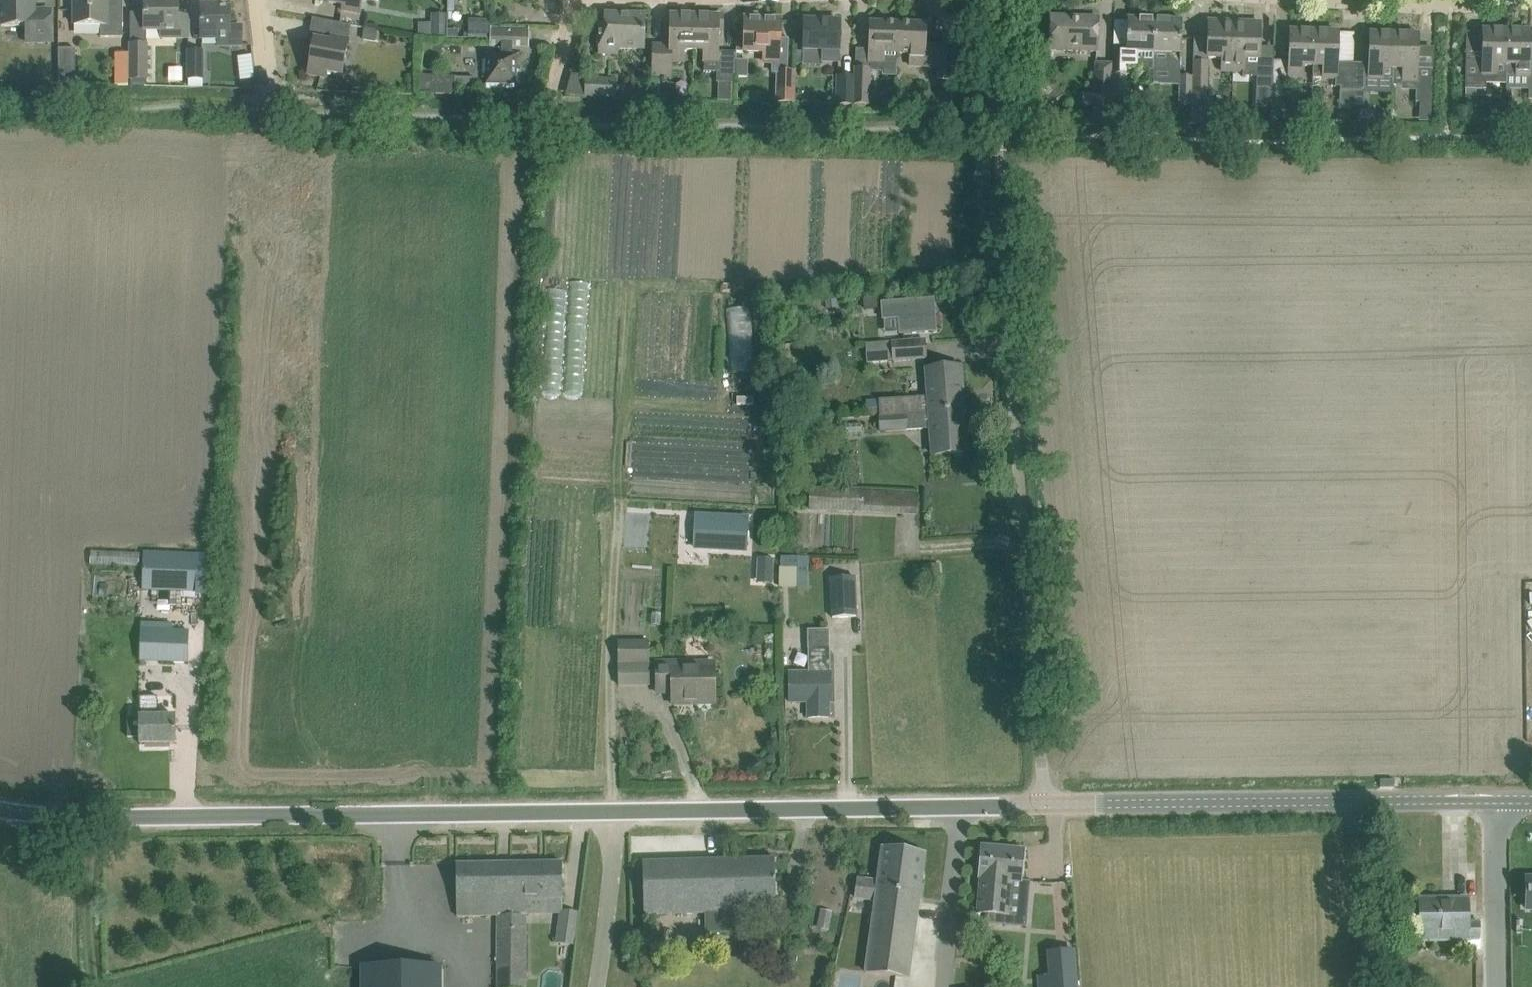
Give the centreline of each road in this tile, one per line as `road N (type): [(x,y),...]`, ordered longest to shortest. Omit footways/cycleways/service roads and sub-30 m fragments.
road 1 (unclassified): [(1047,803),(98,829),(0,808)]
road 2 (unclassified): [(1047,803),(1006,137)]
road 3 (unclassified): [(1496,800),(1047,803)]
road 4 (unclassified): [(1499,986),(1496,800)]
road 5 (residential): [(576,0),(533,137)]
road 6 (residential): [(270,129),(261,0)]

